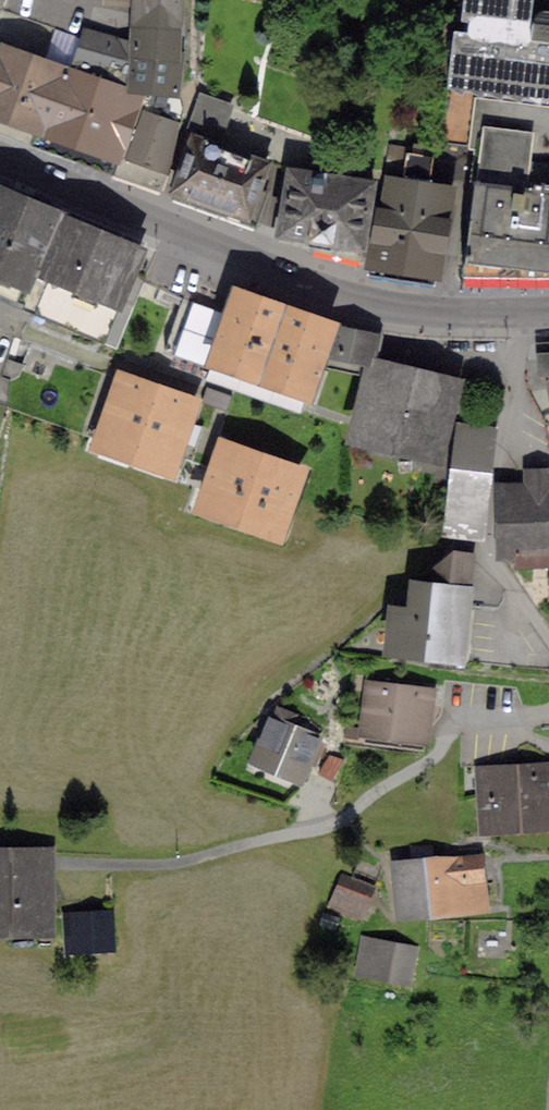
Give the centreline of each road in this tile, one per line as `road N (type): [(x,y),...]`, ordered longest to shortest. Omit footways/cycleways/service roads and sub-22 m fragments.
road 1 (tertiary): [(548,313),(459,314),(342,294),(0,159)]

